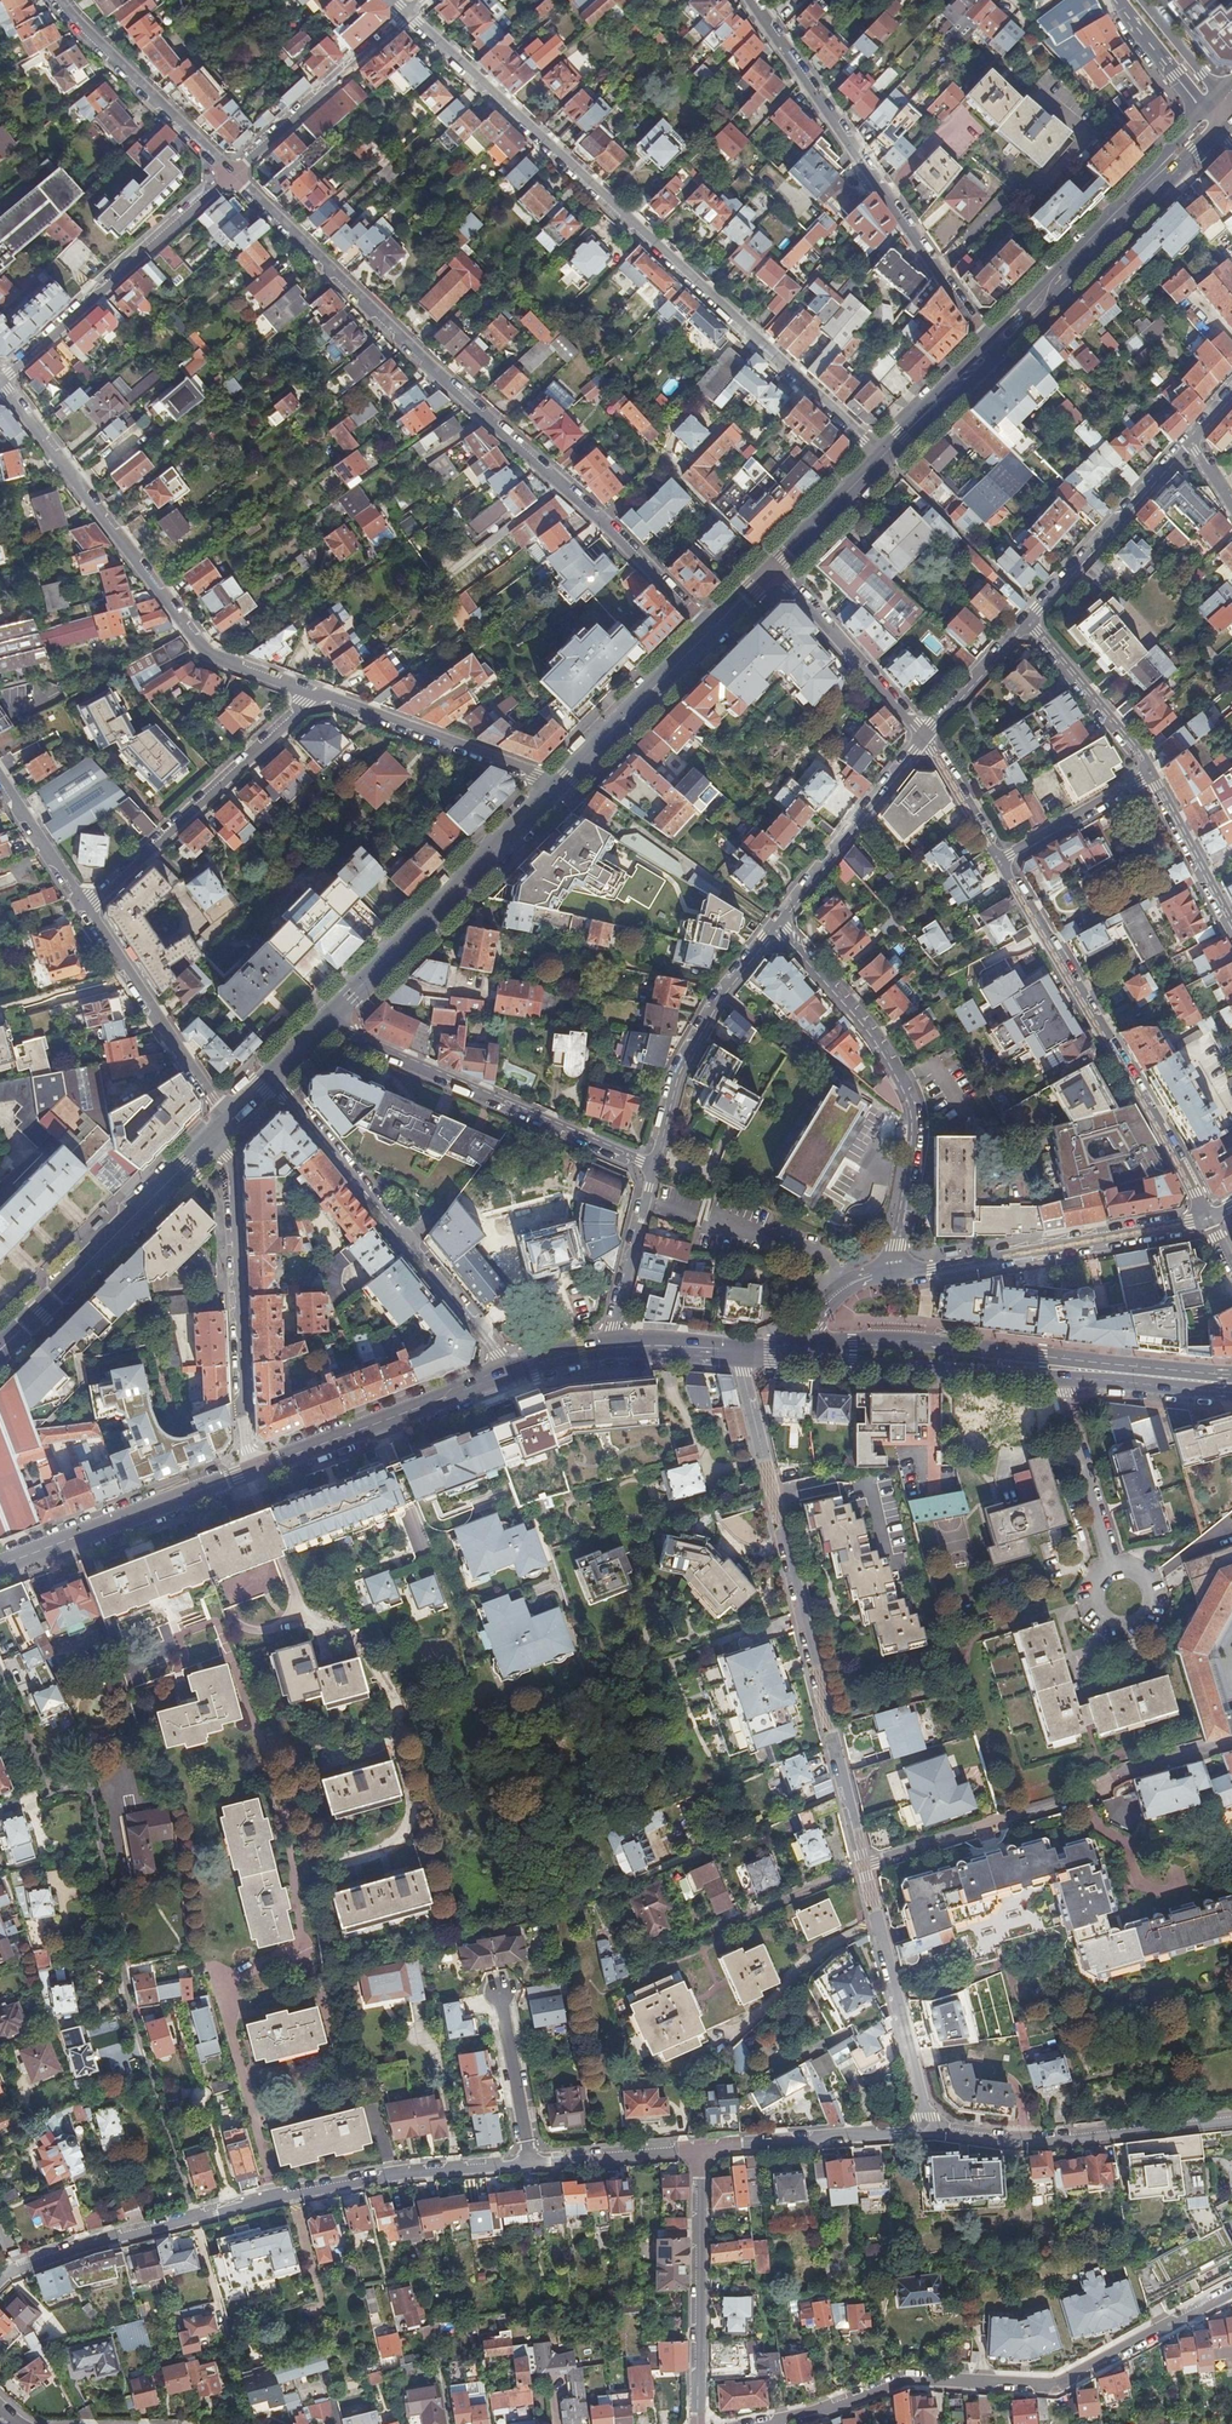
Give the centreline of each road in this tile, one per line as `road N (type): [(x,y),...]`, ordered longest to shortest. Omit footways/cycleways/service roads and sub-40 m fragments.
road 1 (residential): [(710,630),(232,175)]
road 2 (residential): [(409,14),(881,458)]
road 3 (residential): [(530,2163),(294,2193),(8,2270)]
road 4 (residential): [(864,1865),(738,1349)]
road 5 (residential): [(767,2423),(905,2380),(1060,2383),(1231,2291)]
road 6 (residential): [(0,385),(209,656),(316,694)]
road 7 (secondary): [(815,1357),(1231,1392)]
road 8 (secondary): [(1231,1373),(868,1338),(817,1343)]
road 9 (residential): [(1206,1218),(999,859)]
road 10 (residential): [(987,338),(751,0)]
road 11 (residential): [(773,925),(860,1023),(908,1102),(913,1140),(894,1272)]
road 12 (unclassified): [(864,1865),(1231,1741)]
road 13 (residential): [(270,1077),(512,1375)]
road 14 (residential): [(330,1018),(349,1035),(652,1170)]
road 15 (residential): [(258,1467),(242,1408),(232,1162),(208,1138)]
road 16 (primary): [(330,1018),(559,784)]
road 17 (tertiary): [(1206,1218),(894,1272)]
road 18 (residential): [(84,907),(316,694)]
road 19 (residential): [(232,175),(0,378)]
road 20 (residential): [(1231,2121),(1041,2142),(929,2132)]
road 21 (primary): [(0,1351),(208,1138)]
road 22 (residential): [(652,1170),(701,1021),(773,925)]
road 23 (secondary): [(258,1467),(0,1564)]
road 24 (residential): [(929,2132),(864,1865)]
road 25 (residential): [(695,2151),(698,2423)]
road 26 (secondary): [(512,1375),(258,1467)]
road 27 (residential): [(316,694),(559,784)]
road 28 (residential): [(228,1118),(84,907)]
road 29 (unclassified): [(1022,624),(1187,441)]
road 30 (residential): [(232,175),(59,0)]
road 31 (residential): [(409,14),(232,175)]
road 32 (unclassified): [(773,925),(921,737)]
road 33 (residential): [(929,2132),(695,2151)]
road 34 (residential): [(921,737),(772,567)]
road 35 (primary): [(559,784),(710,630)]
road 36 (residential): [(1022,624),(1145,775)]
road 37 (residential): [(1145,775),(1231,937)]
road 38 (residential): [(610,1347),(652,1170)]
road 39 (residential): [(530,2163),(500,1994)]
road 40 (residential): [(999,859),(1145,775)]
road 41 (residential): [(695,2151),(530,2163)]
road 42 (primary): [(1049,289),(1159,174)]
road 43 (primary): [(772,567),(881,458)]
road 44 (unclassified): [(921,737),(1022,624)]
road 45 (tertiary): [(1124,0),(1177,73),(1221,115)]
road 46 (residential): [(999,859),(921,737)]
road 47 (tertiary): [(1221,115),(1202,74),(1143,0)]
road 48 (primary): [(987,338),(912,414),(902,437)]
road 49 (secondary): [(738,1349),(610,1347)]
road 50 (primary): [(902,437),(998,354)]

